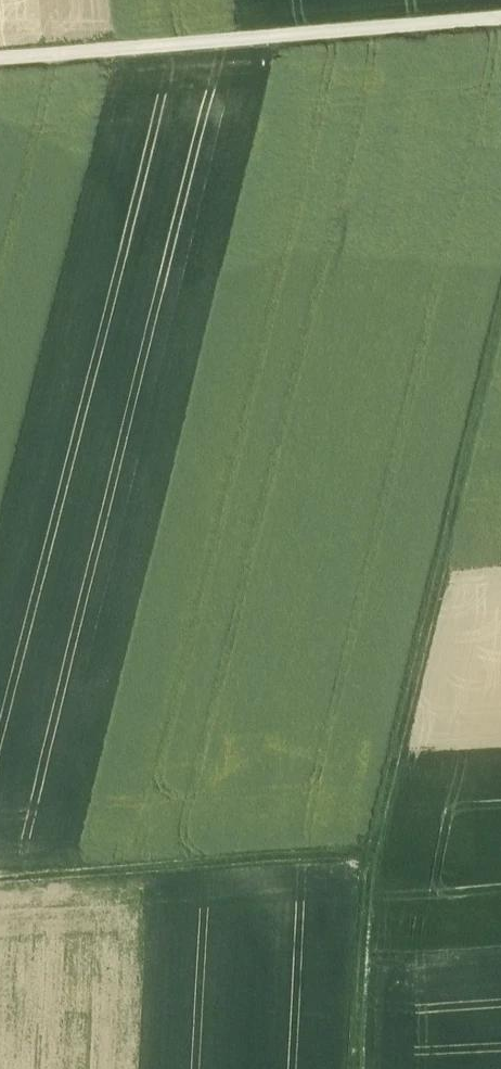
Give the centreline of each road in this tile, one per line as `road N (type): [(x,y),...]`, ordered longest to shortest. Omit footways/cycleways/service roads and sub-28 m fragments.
road 1 (track): [(360,1068),(381,863),(500,365)]
road 2 (track): [(500,18),(0,57)]
road 3 (track): [(381,863),(0,893)]

